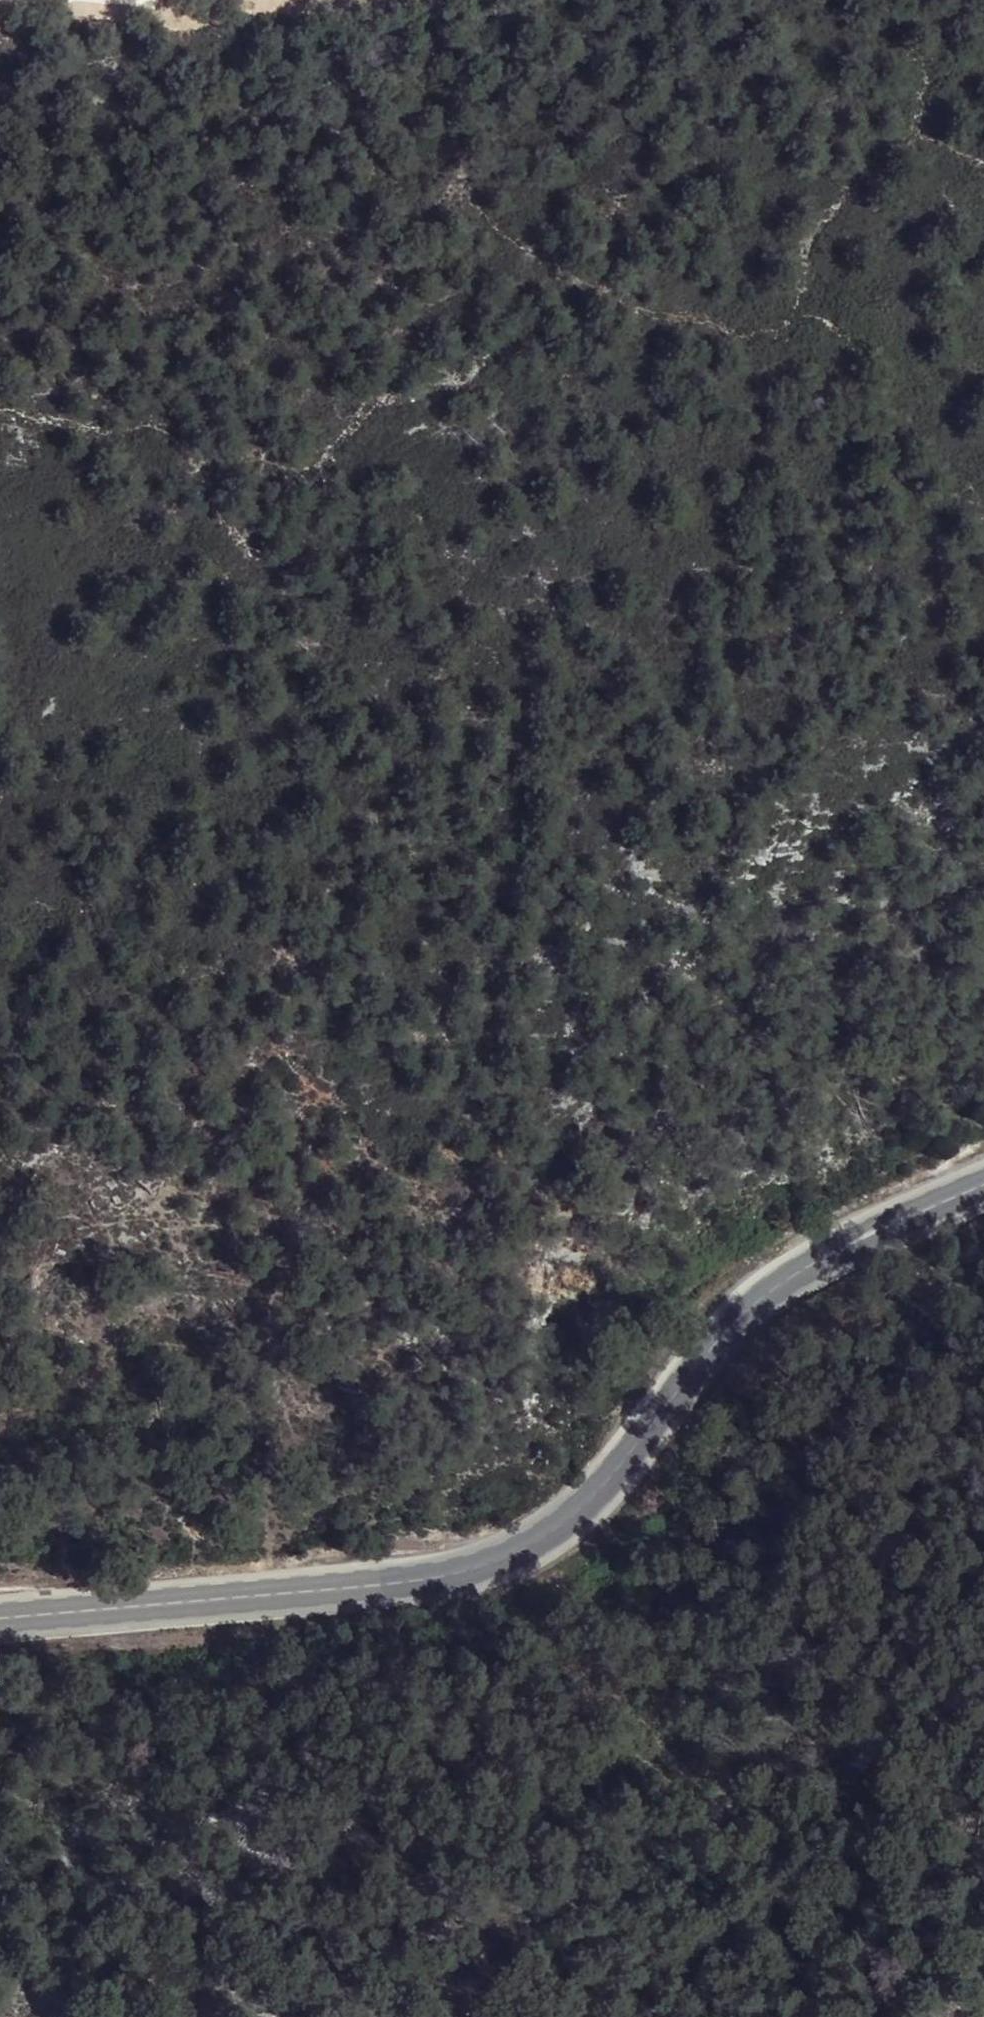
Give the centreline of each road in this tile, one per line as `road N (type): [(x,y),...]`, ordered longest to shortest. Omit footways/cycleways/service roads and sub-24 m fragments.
road 1 (secondary): [(0,1622),(368,1594),(499,1569),(553,1535),(610,1485),(690,1379),(750,1322),(874,1239),(983,1192)]

